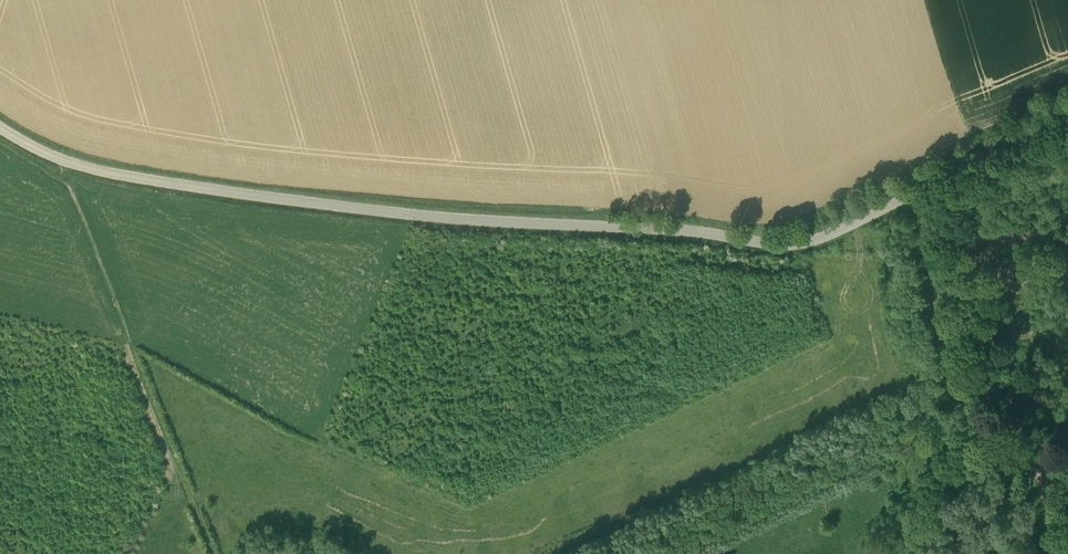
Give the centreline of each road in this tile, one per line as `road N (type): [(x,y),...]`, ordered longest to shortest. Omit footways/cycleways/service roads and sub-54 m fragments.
road 1 (unclassified): [(916,191),(826,237),(775,245),(677,230),(390,213),(135,178),(58,158),(0,127)]
road 2 (track): [(212,553),(69,185)]
road 3 (unclassified): [(916,191),(1067,116)]

